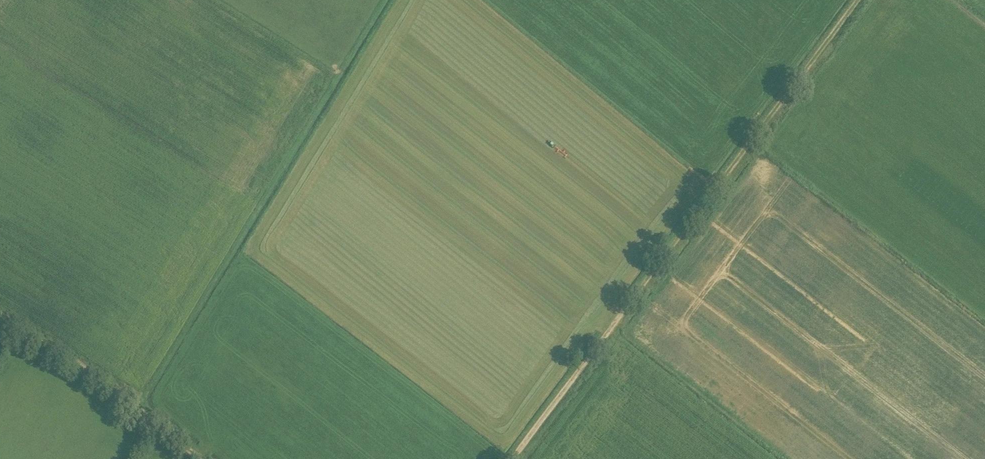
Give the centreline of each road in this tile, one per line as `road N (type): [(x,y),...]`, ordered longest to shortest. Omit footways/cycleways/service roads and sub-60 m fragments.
road 1 (track): [(515,458),(860,0)]
road 2 (track): [(0,317),(202,458)]

